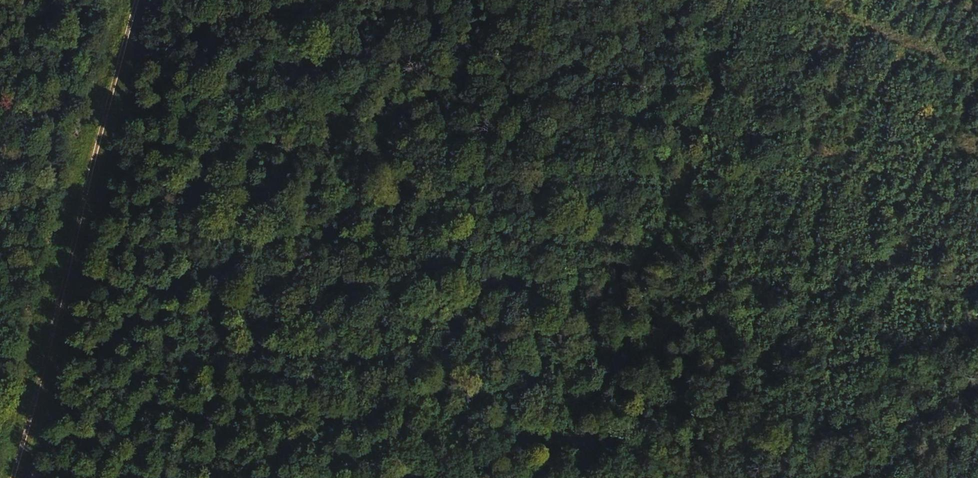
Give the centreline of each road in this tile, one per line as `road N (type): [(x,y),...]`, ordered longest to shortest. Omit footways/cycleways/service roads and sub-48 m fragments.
road 1 (track): [(415,477),(977,334)]
road 2 (track): [(565,477),(764,0)]

